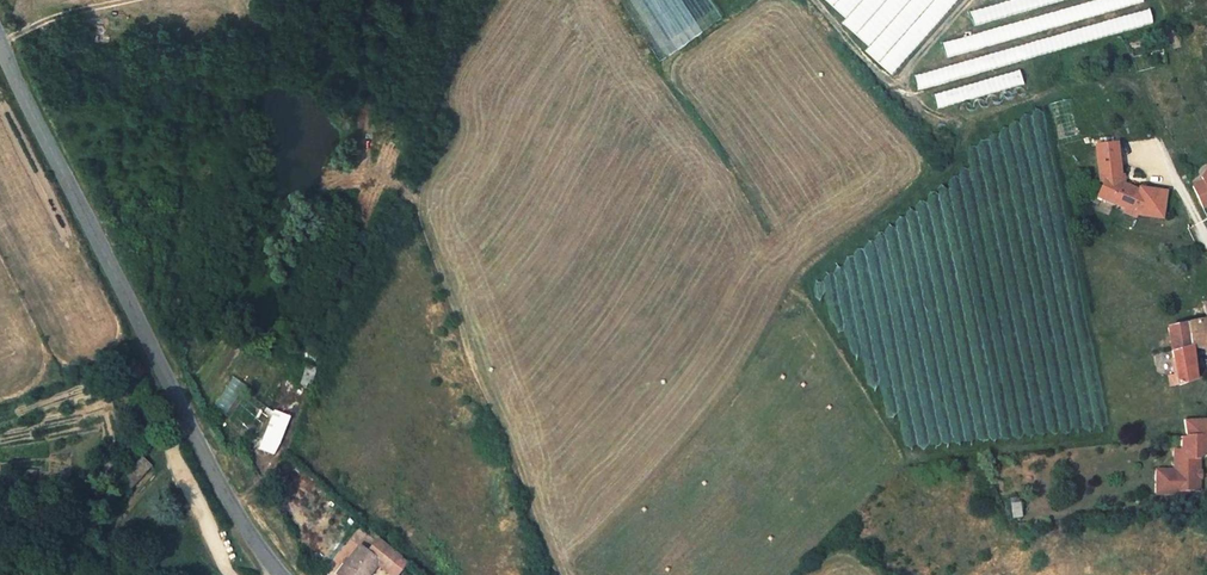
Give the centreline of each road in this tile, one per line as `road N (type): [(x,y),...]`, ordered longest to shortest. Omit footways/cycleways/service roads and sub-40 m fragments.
road 1 (tertiary): [(0,22),(148,351),(290,574)]

